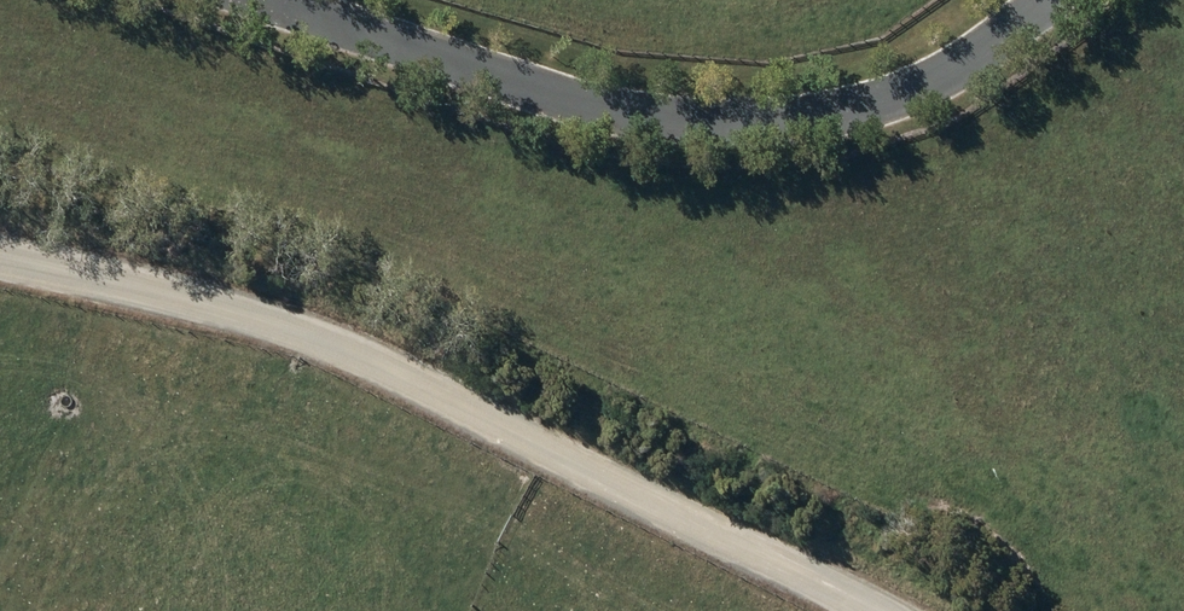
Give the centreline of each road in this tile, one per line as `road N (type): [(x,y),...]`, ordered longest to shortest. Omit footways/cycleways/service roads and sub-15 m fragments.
road 1 (unclassified): [(0,250),(273,321),(394,372),(875,610)]
road 2 (residential): [(1047,0),(997,41),(895,97),(789,120),(693,122),(593,109),(260,0)]

